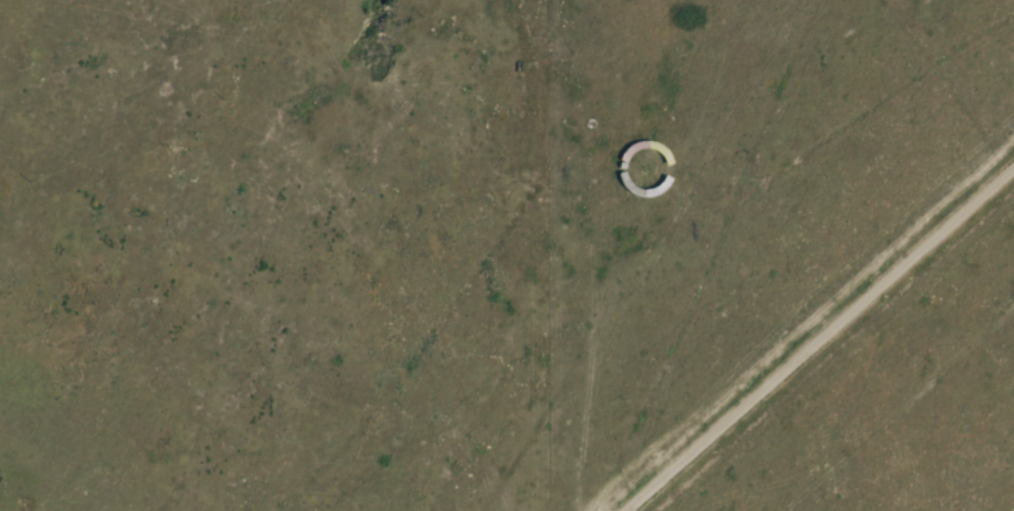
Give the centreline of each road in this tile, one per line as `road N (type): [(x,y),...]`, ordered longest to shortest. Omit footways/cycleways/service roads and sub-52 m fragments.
road 1 (residential): [(535,510),(638,436),(1013,80)]

